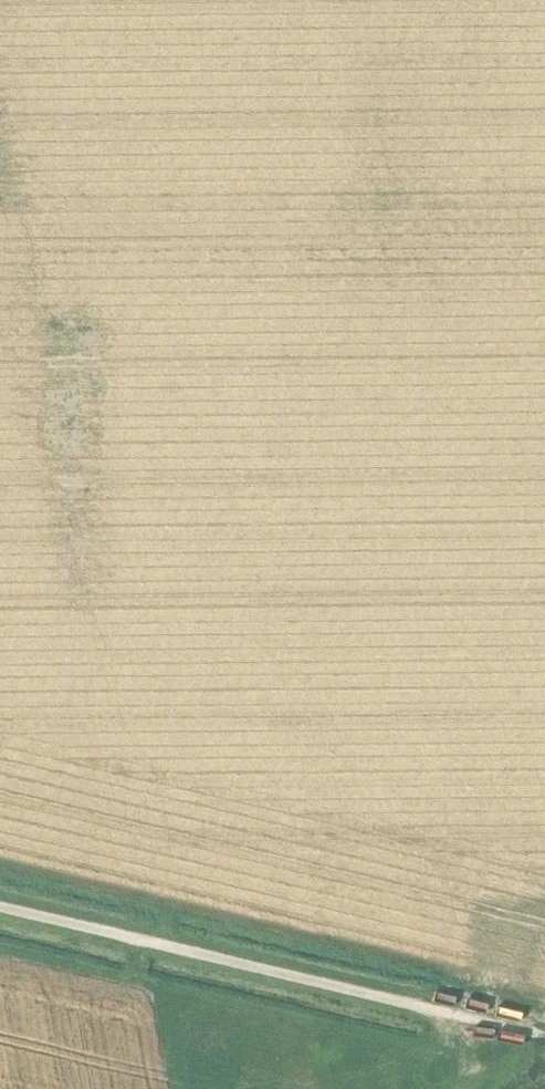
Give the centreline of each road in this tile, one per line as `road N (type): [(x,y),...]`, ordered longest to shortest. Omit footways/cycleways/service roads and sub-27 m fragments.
road 1 (track): [(544,1036),(0,906)]

